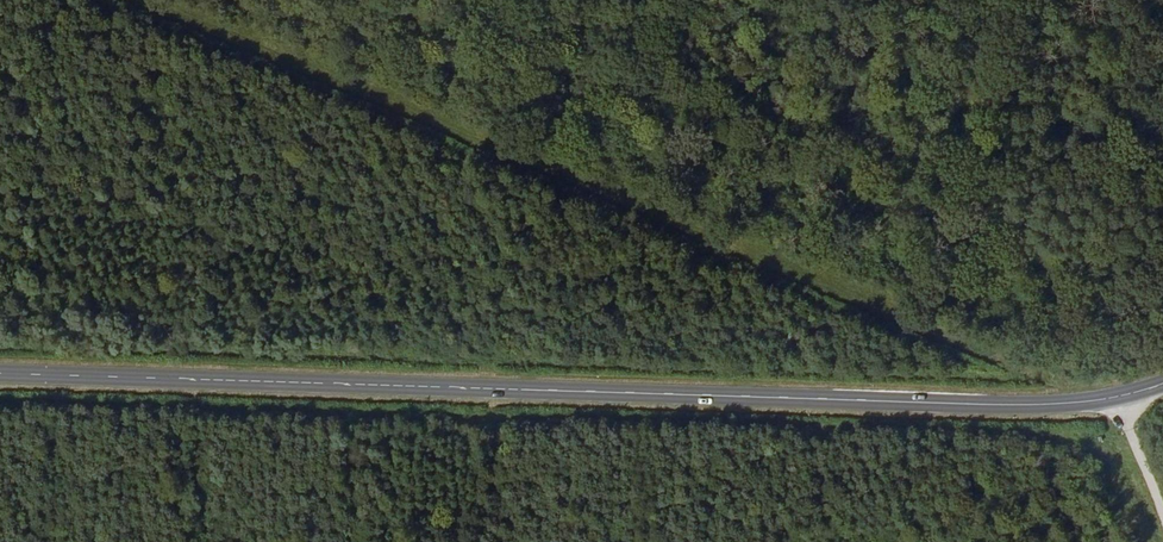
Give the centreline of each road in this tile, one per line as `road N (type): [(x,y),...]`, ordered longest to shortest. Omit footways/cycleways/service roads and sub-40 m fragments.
road 1 (secondary): [(0,374),(1024,405),(1162,384)]
road 2 (track): [(1105,399),(656,235),(122,0)]
road 3 (track): [(1105,399),(1162,524)]

